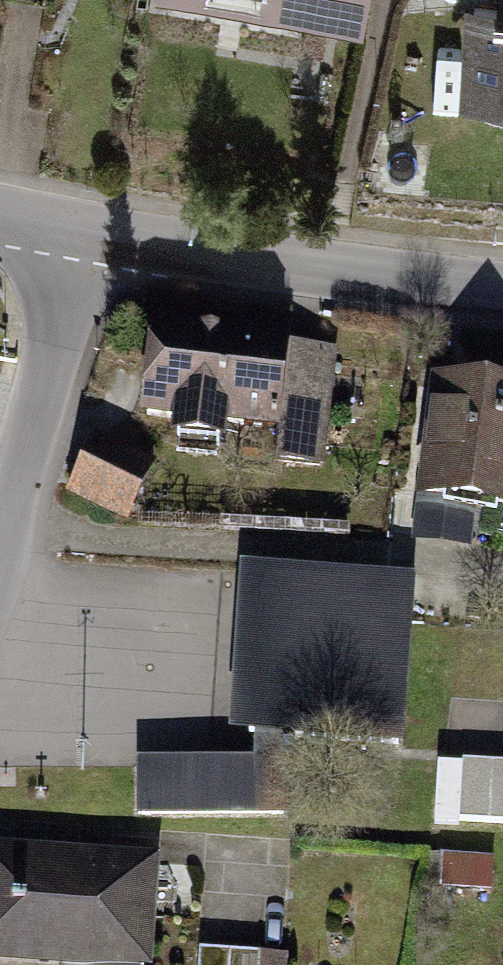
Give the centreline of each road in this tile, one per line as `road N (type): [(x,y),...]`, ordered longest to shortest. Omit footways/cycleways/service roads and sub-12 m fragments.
road 1 (secondary): [(79,239),(502,293)]
road 2 (residential): [(0,574),(79,239)]

